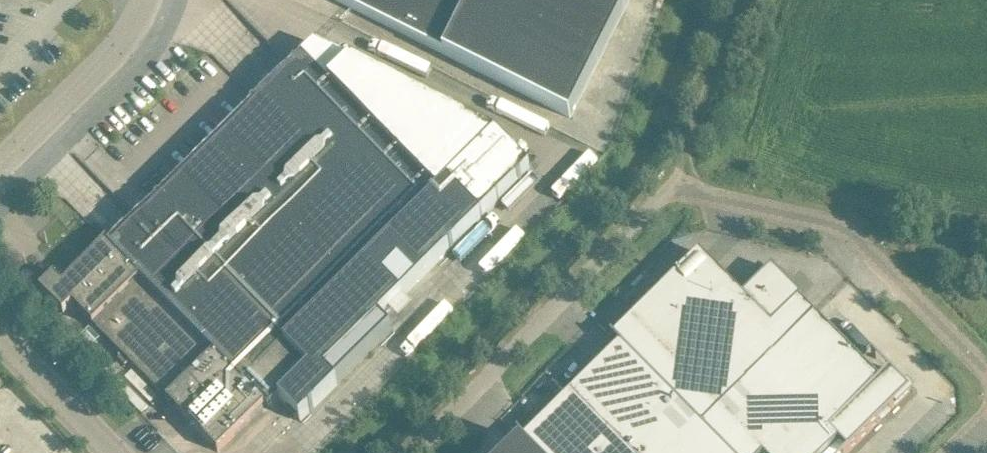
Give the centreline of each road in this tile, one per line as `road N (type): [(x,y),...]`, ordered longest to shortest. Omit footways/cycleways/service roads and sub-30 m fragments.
road 1 (unclassified): [(986,374),(835,228),(694,198)]
road 2 (unclassified): [(0,159),(104,56),(143,0)]
road 3 (track): [(672,192),(736,0)]
road 4 (unclassified): [(112,452),(0,339)]

